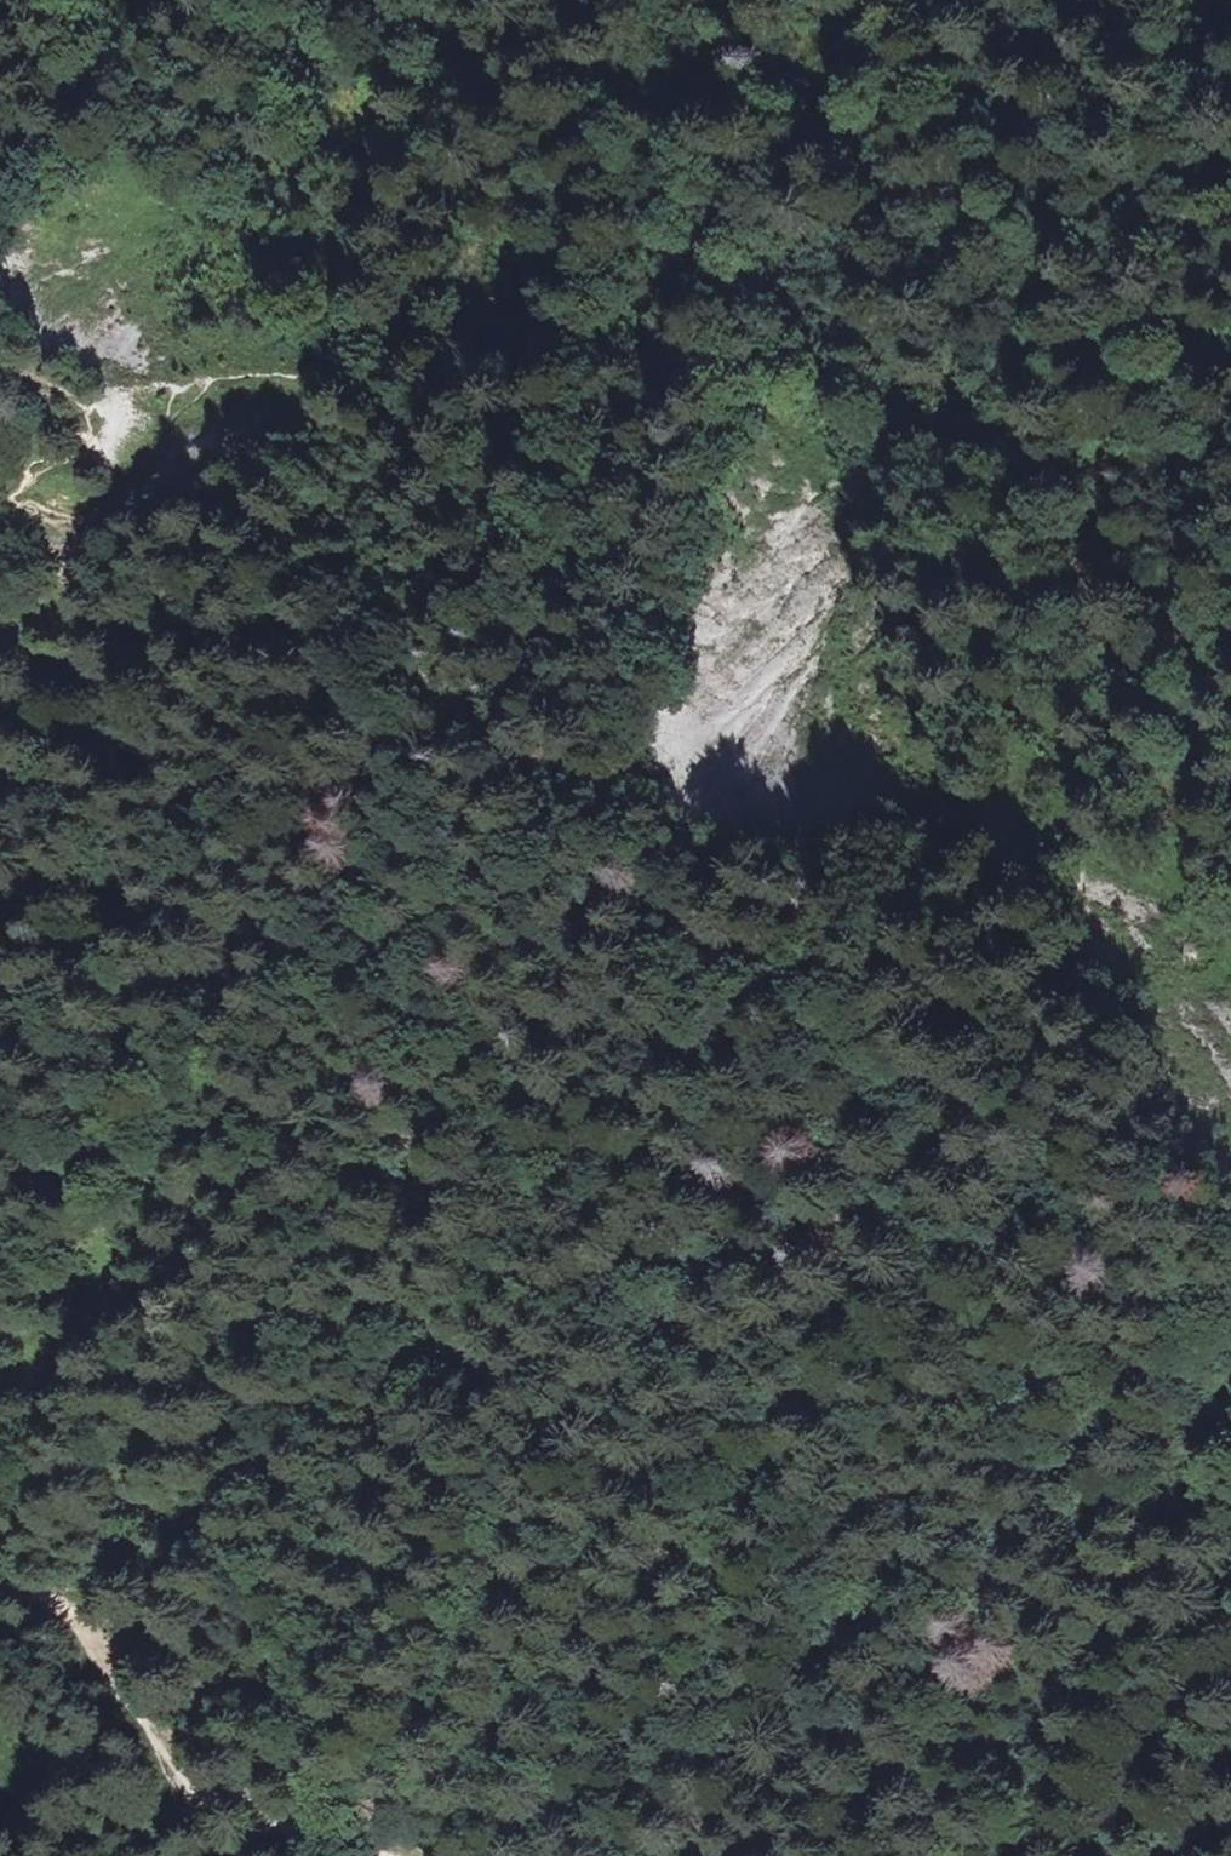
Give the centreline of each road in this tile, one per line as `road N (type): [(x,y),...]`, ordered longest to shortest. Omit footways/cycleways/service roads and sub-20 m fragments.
road 1 (track): [(364,1855),(191,1777),(119,1646),(32,1590),(0,1584)]

